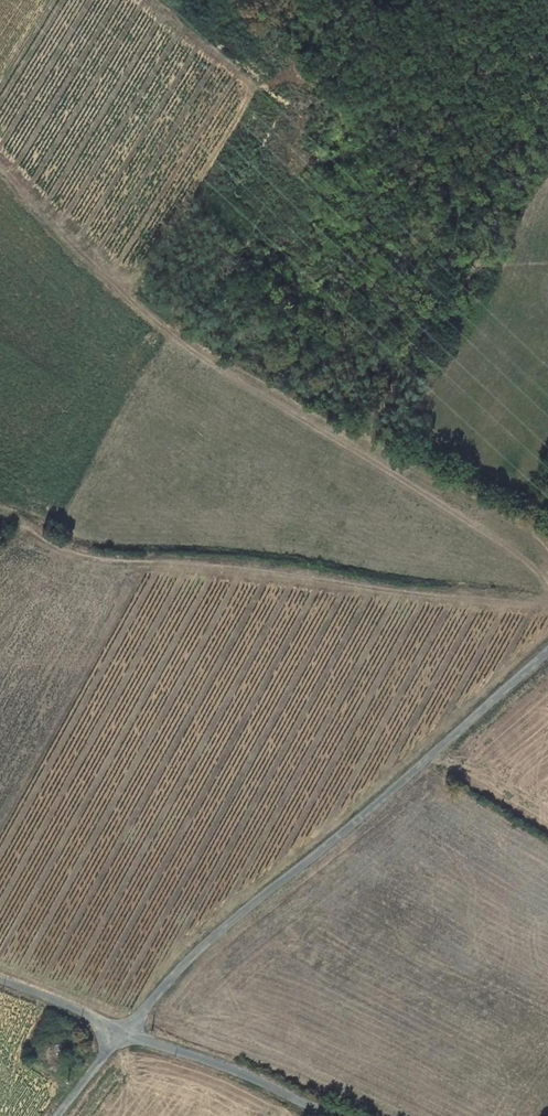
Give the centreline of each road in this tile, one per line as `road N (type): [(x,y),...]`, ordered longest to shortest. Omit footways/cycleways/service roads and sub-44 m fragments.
road 1 (track): [(547,583),(487,535),(195,354),(0,160)]
road 2 (unclassified): [(547,653),(178,969),(122,1032)]
road 3 (track): [(547,134),(480,264),(359,453)]
road 4 (unclassified): [(122,1032),(333,1115)]
road 5 (unclassified): [(0,979),(122,1032)]

